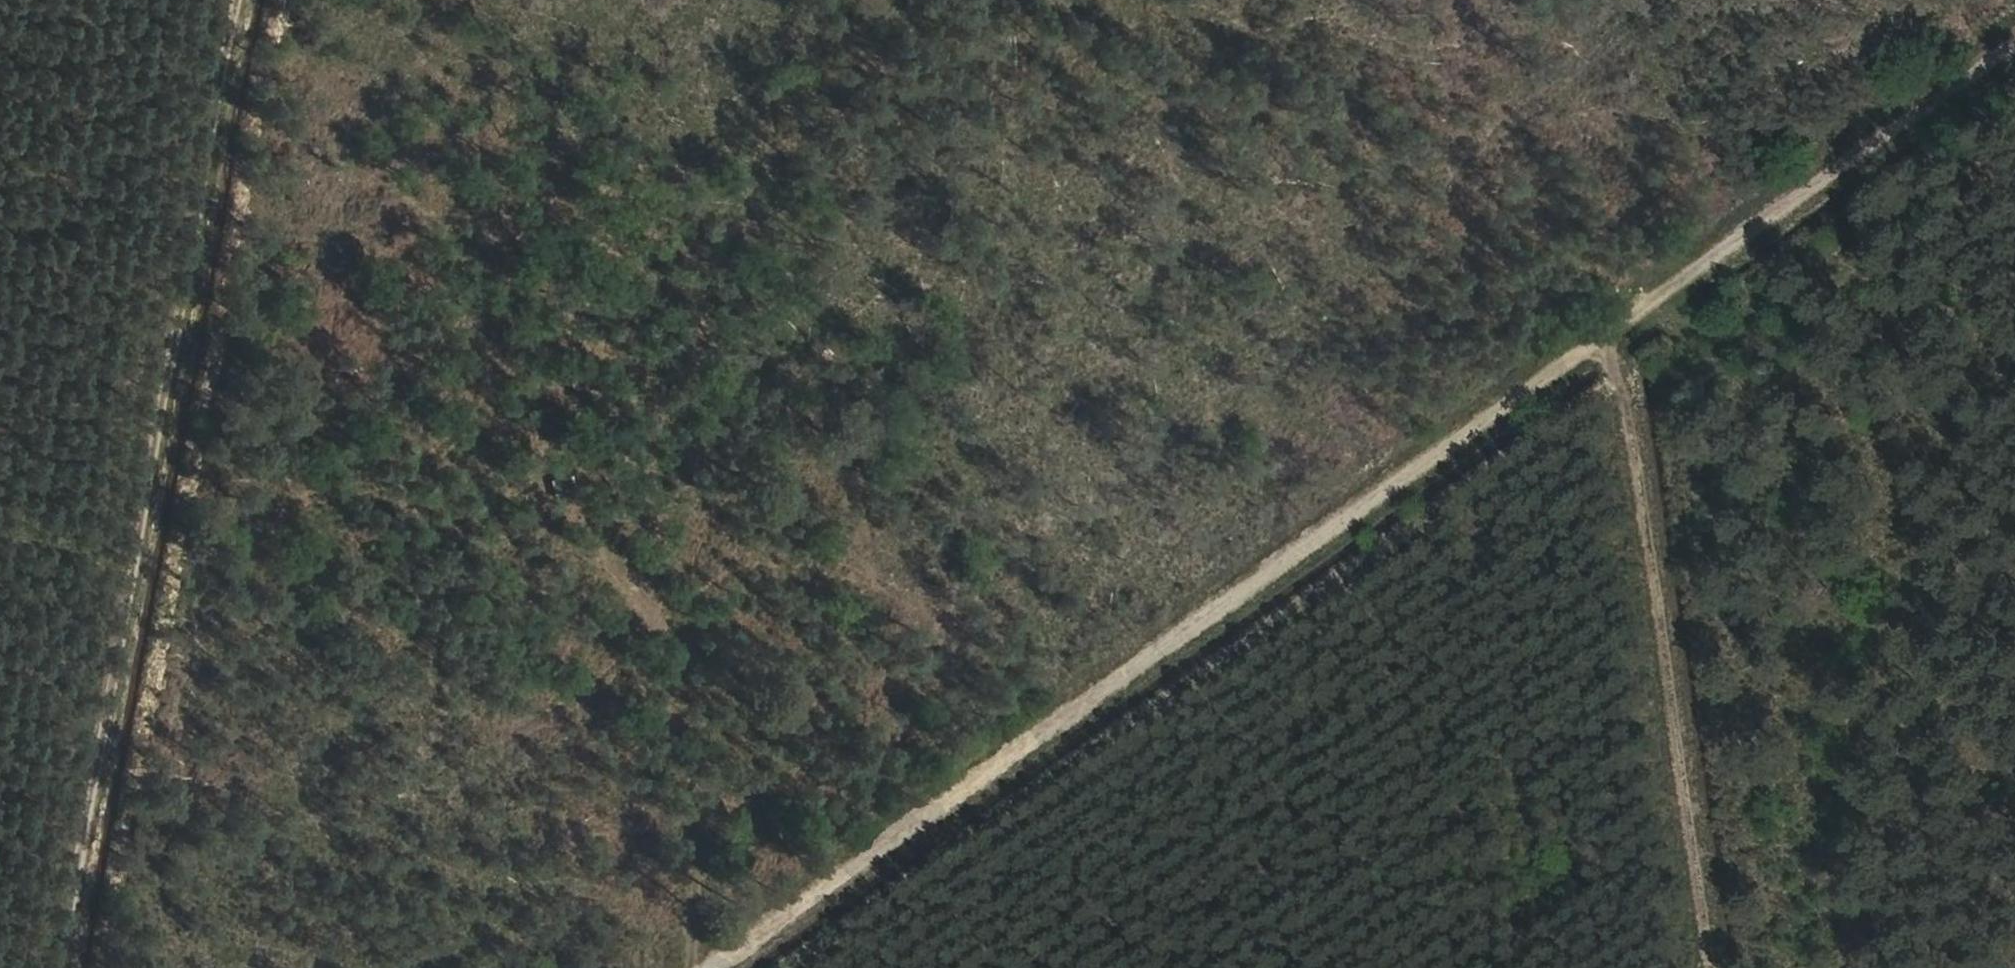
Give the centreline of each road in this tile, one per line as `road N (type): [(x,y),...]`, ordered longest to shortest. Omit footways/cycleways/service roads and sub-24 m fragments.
road 1 (track): [(72,967),(247,0)]

